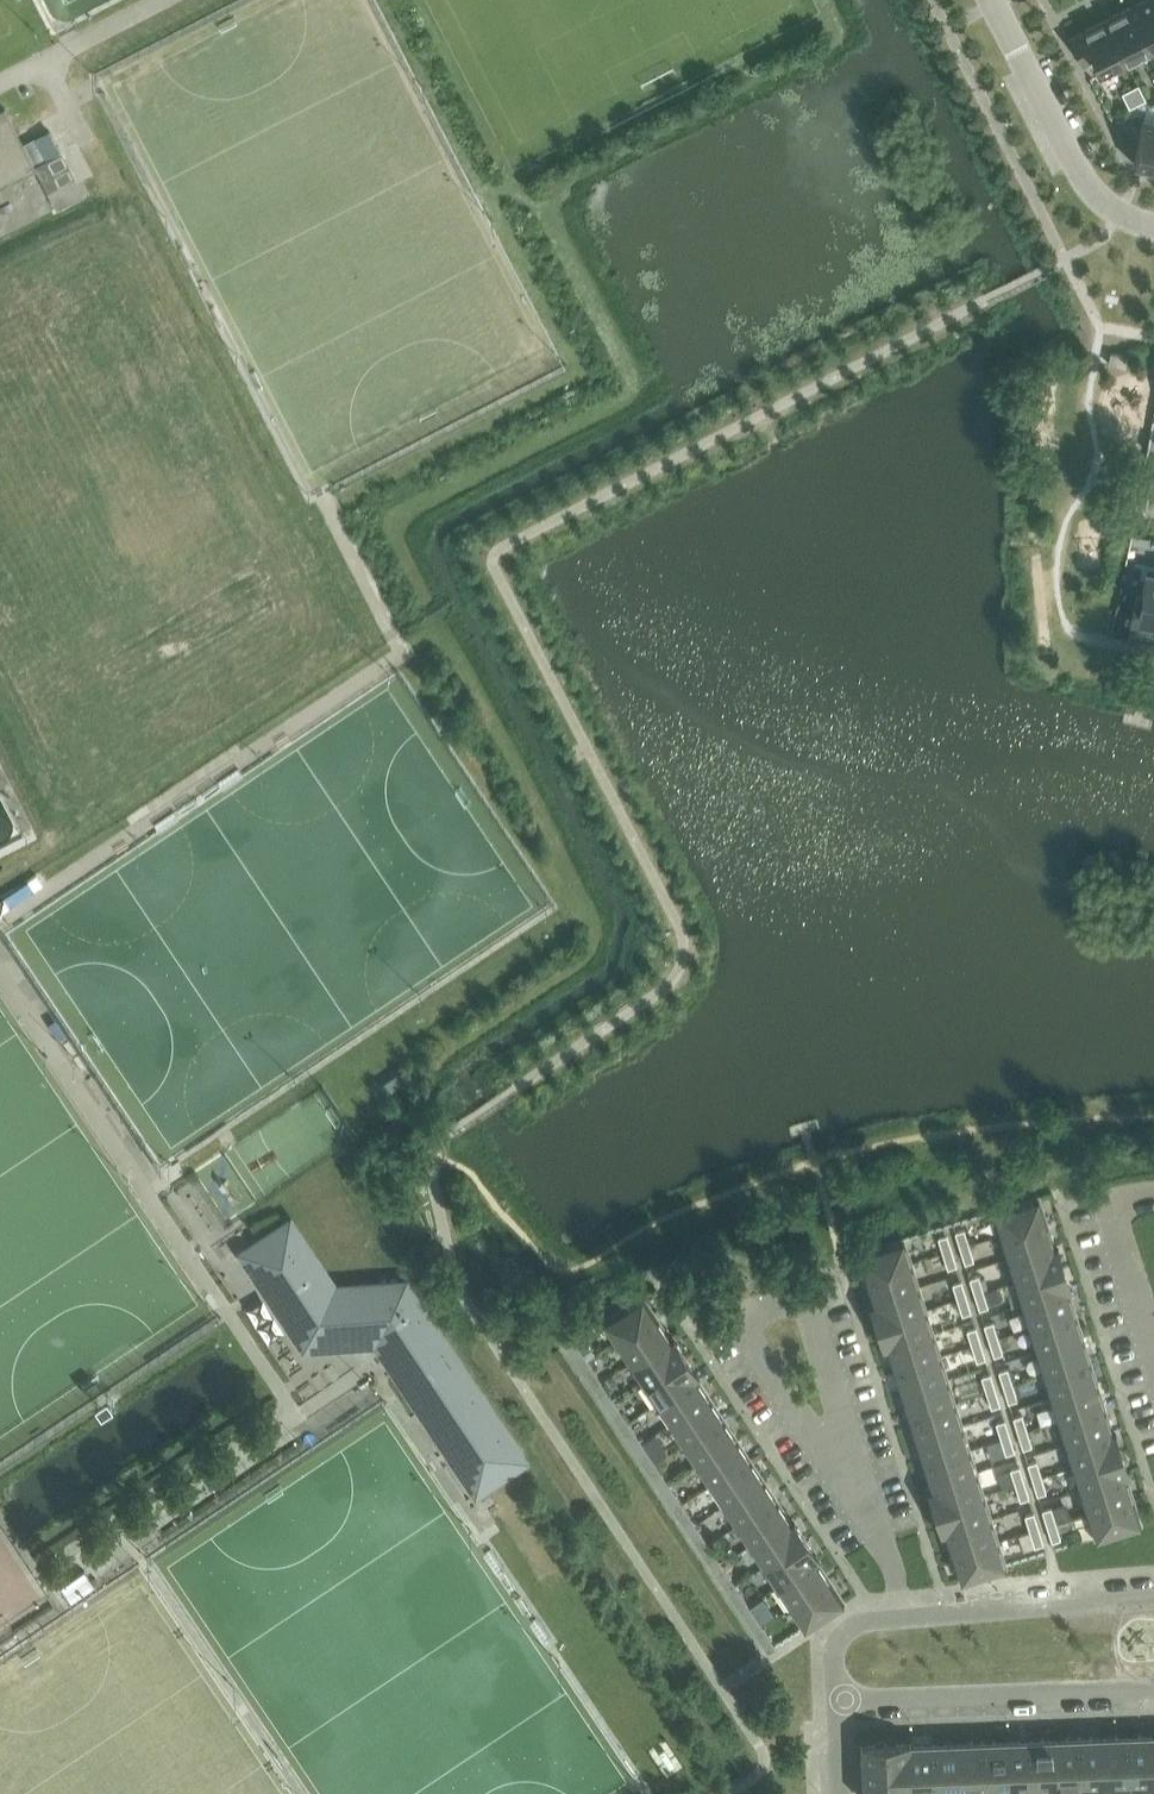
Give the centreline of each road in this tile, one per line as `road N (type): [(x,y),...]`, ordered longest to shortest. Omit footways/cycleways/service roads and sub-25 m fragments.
road 1 (residential): [(836,1700),(1153,1686)]
road 2 (residential): [(990,0),(1074,167),(1121,213),(1153,223)]
road 3 (residential): [(853,1484),(804,1298),(742,1327)]
road 4 (residential): [(1153,1595),(900,1616)]
road 5 (residential): [(742,1327),(853,1484)]
road 6 (residential): [(1153,1330),(1115,1203),(1153,1196)]
road 7 (residential): [(900,1616),(888,1550),(853,1484)]
road 8 (residential): [(900,1616),(842,1634),(836,1700)]

